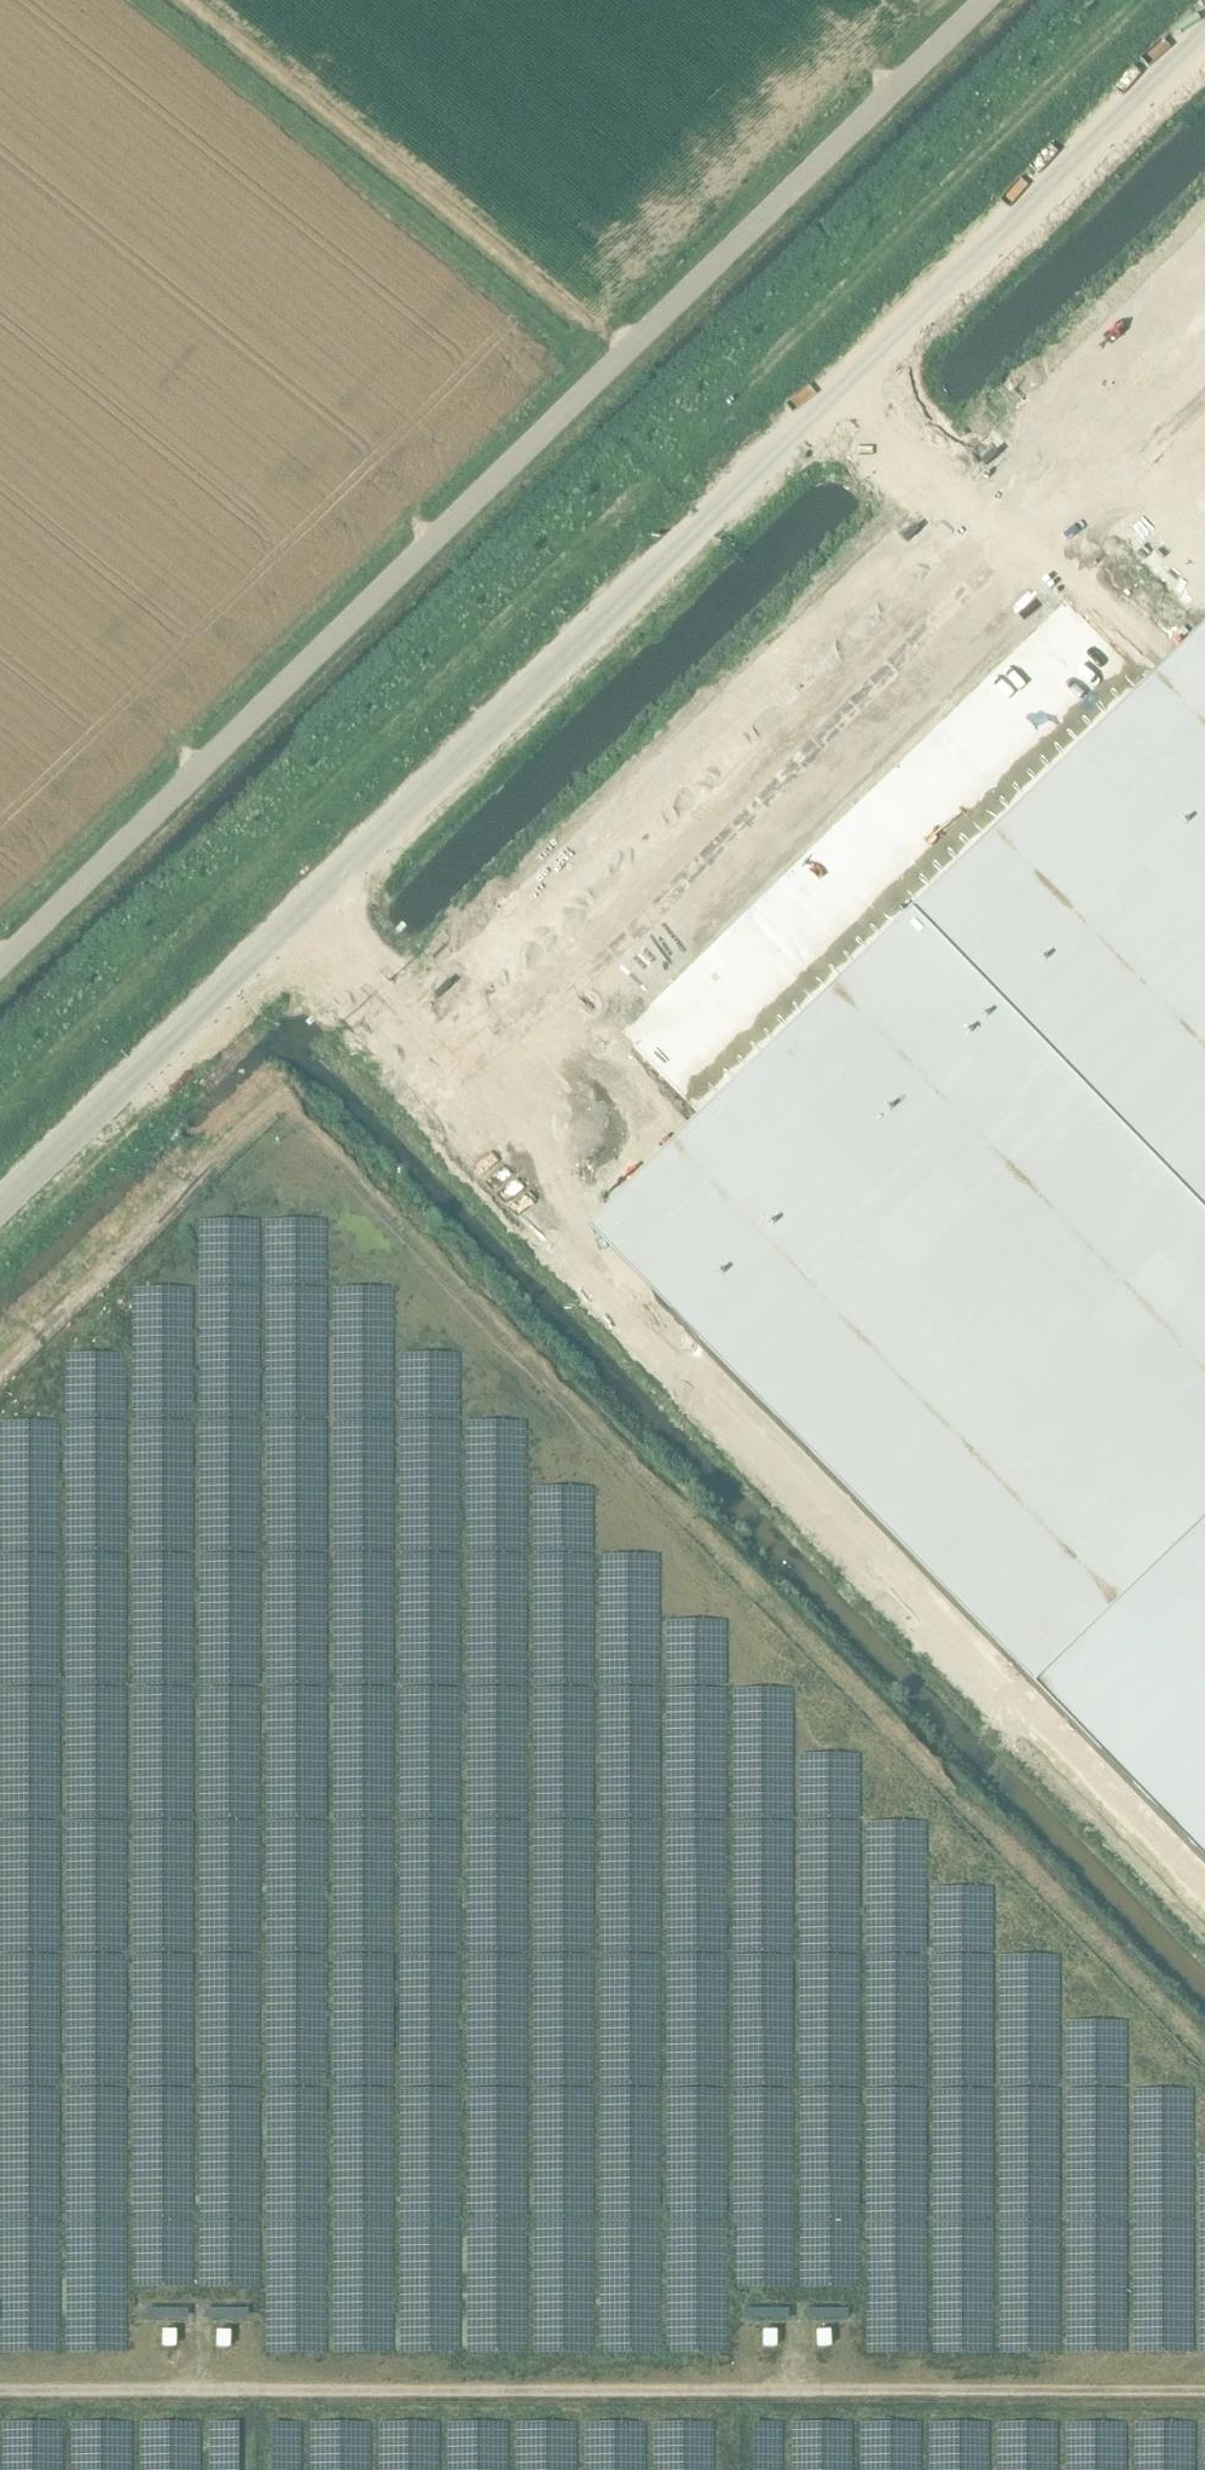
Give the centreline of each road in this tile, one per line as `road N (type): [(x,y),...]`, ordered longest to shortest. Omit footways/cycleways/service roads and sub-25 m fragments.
road 1 (tertiary): [(0,1206),(1204,36)]
road 2 (unclassified): [(0,966),(986,0)]

